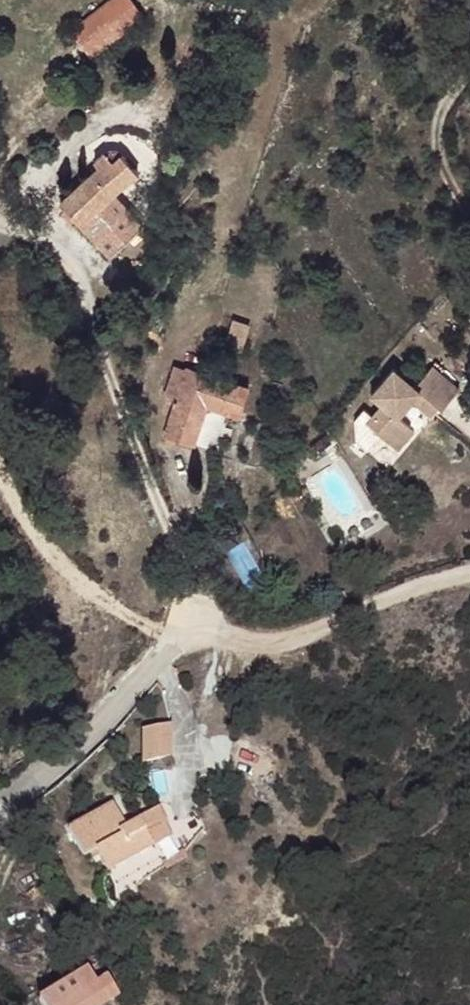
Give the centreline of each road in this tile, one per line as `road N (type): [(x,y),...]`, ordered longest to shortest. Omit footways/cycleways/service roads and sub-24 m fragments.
road 1 (unclassified): [(469,571),(289,638),(236,641),(191,632),(0,805)]
road 2 (track): [(0,450),(54,553),(103,598),(191,632)]

